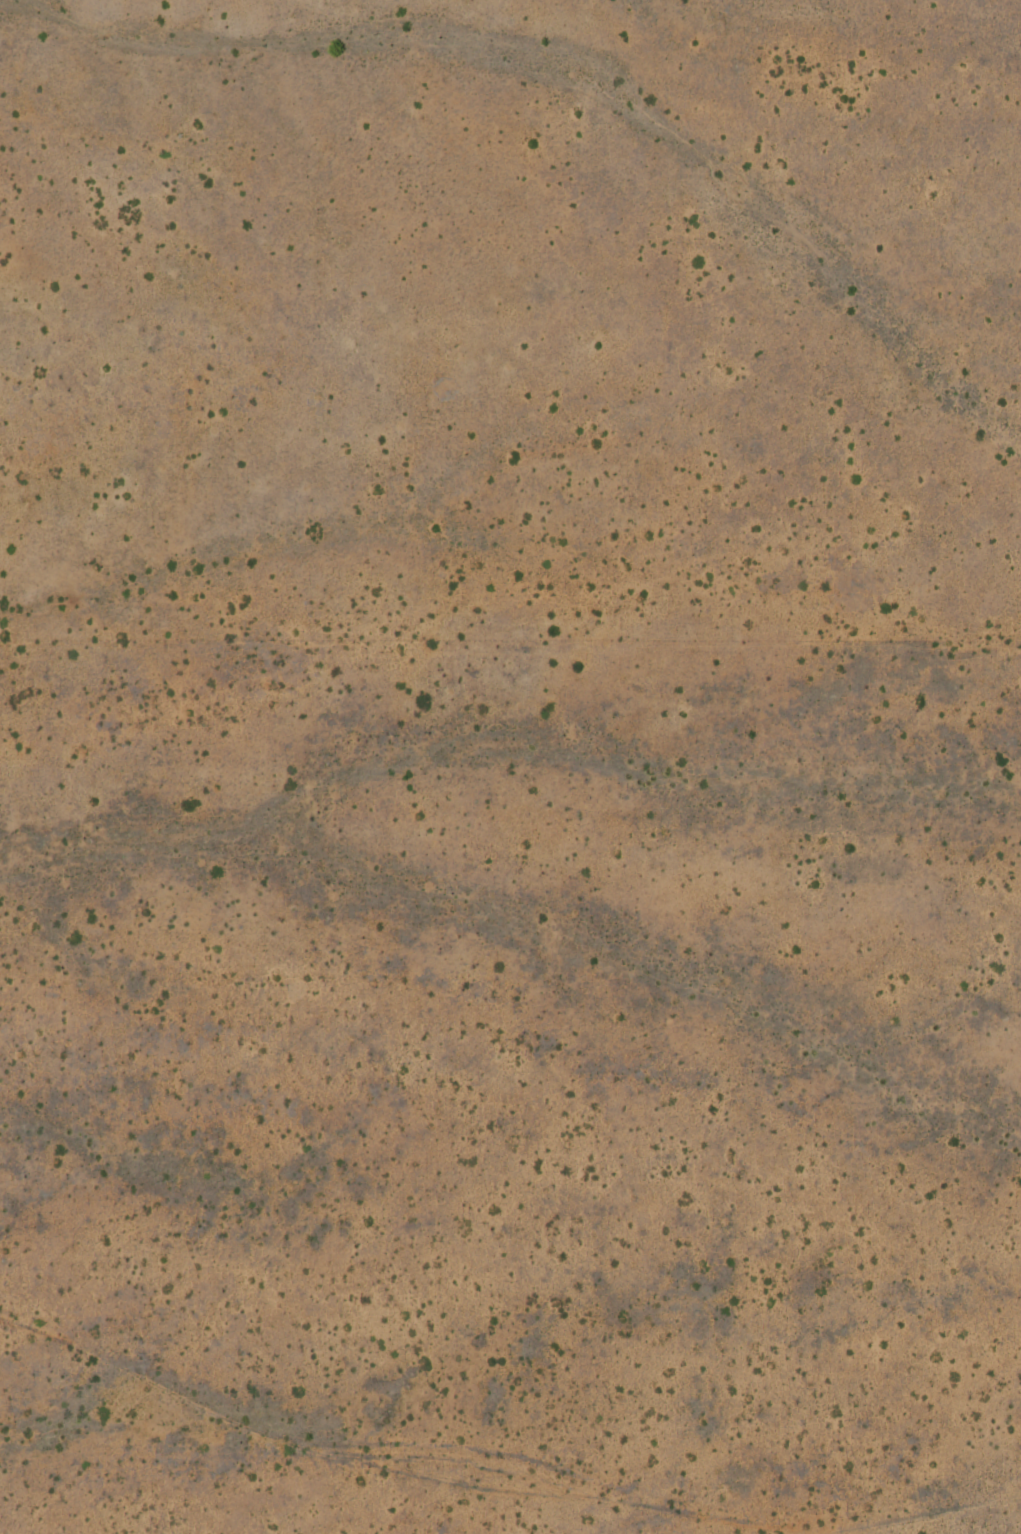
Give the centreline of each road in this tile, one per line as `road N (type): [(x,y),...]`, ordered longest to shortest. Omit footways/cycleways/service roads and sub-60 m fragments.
road 1 (residential): [(1020,1394),(950,1400),(774,1446),(512,1442)]

